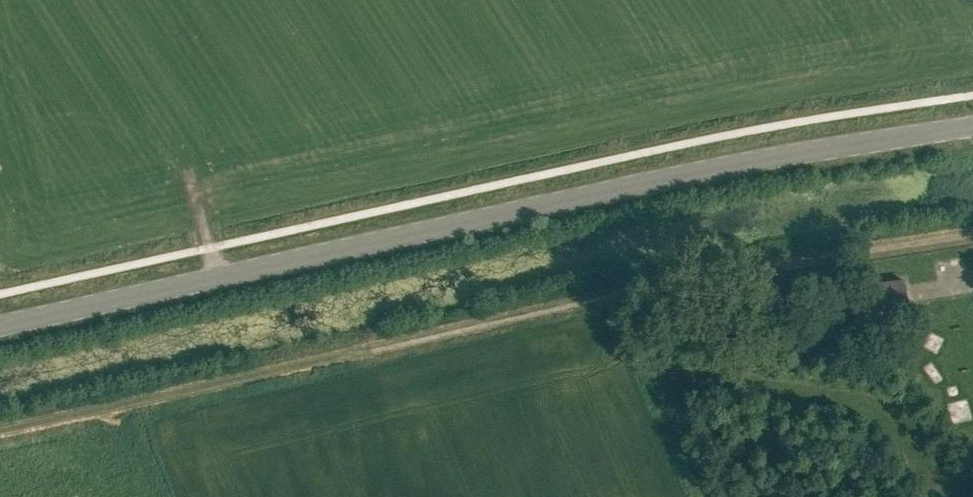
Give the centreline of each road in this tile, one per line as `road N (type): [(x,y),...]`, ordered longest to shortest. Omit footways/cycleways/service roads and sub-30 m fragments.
road 1 (tertiary): [(972,125),(760,159),(0,327)]
road 2 (track): [(972,231),(680,279),(371,351)]
road 3 (track): [(0,431),(371,351)]

